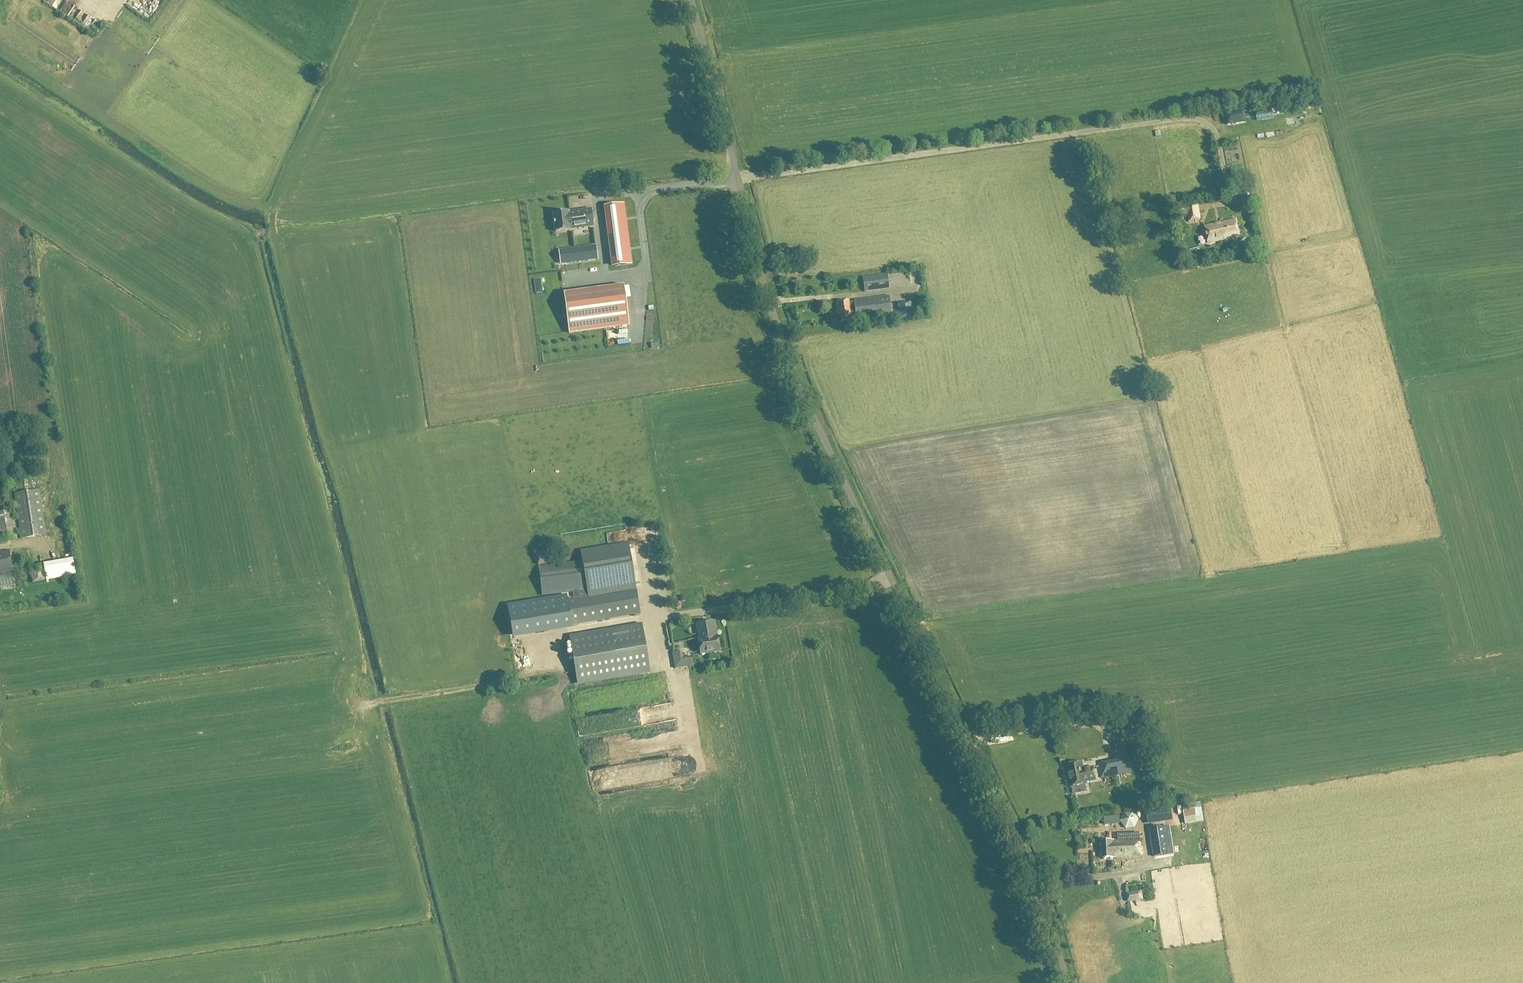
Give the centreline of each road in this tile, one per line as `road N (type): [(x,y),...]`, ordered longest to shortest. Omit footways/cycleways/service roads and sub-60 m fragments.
road 1 (unclassified): [(1065,982),(1023,855),(800,391),(759,274),(689,0)]

